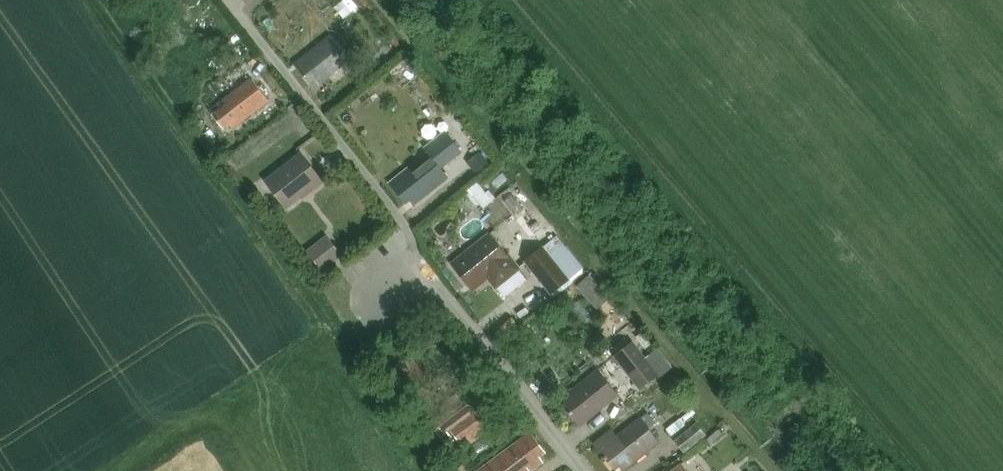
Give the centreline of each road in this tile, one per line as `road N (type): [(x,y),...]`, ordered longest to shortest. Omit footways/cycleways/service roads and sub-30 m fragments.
road 1 (residential): [(582,470),(411,257)]

